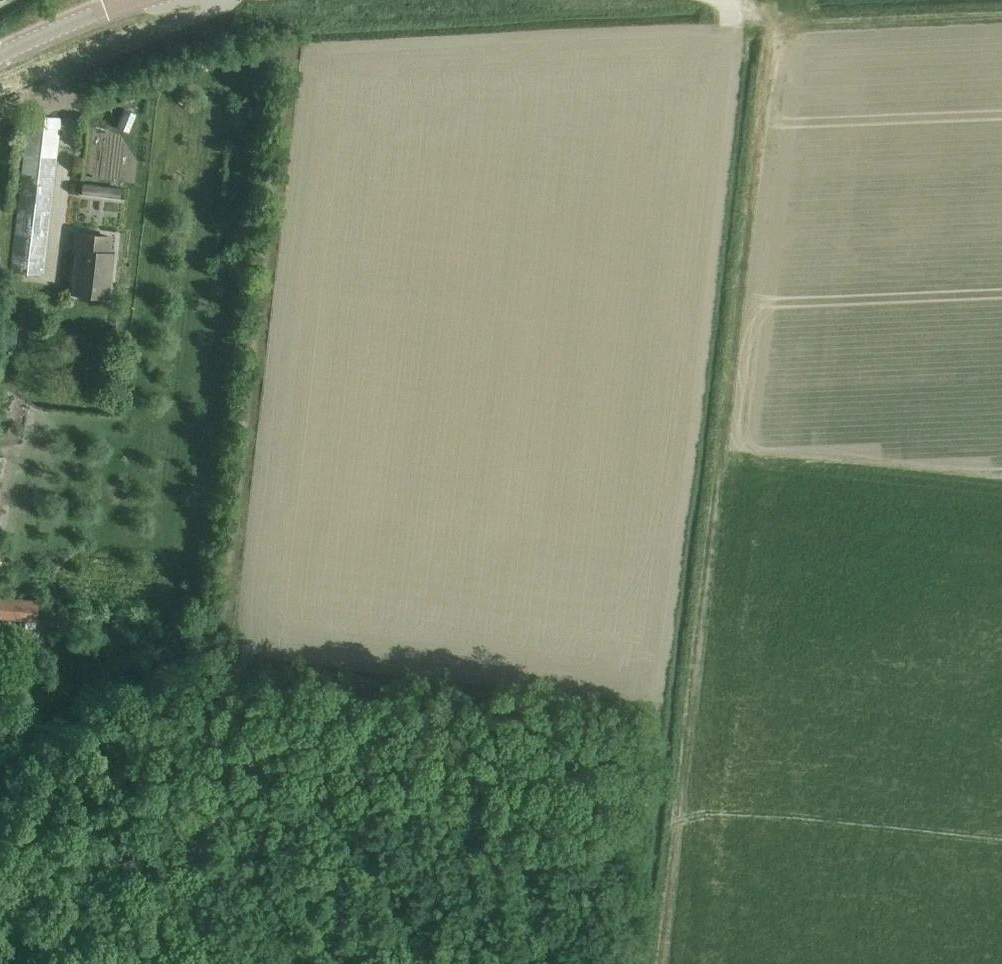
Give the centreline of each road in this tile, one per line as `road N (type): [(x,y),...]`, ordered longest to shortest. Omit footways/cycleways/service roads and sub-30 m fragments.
road 1 (track): [(726,28),(732,37),(667,692),(238,648),(0,813)]
road 2 (secondary): [(0,57),(137,0)]

